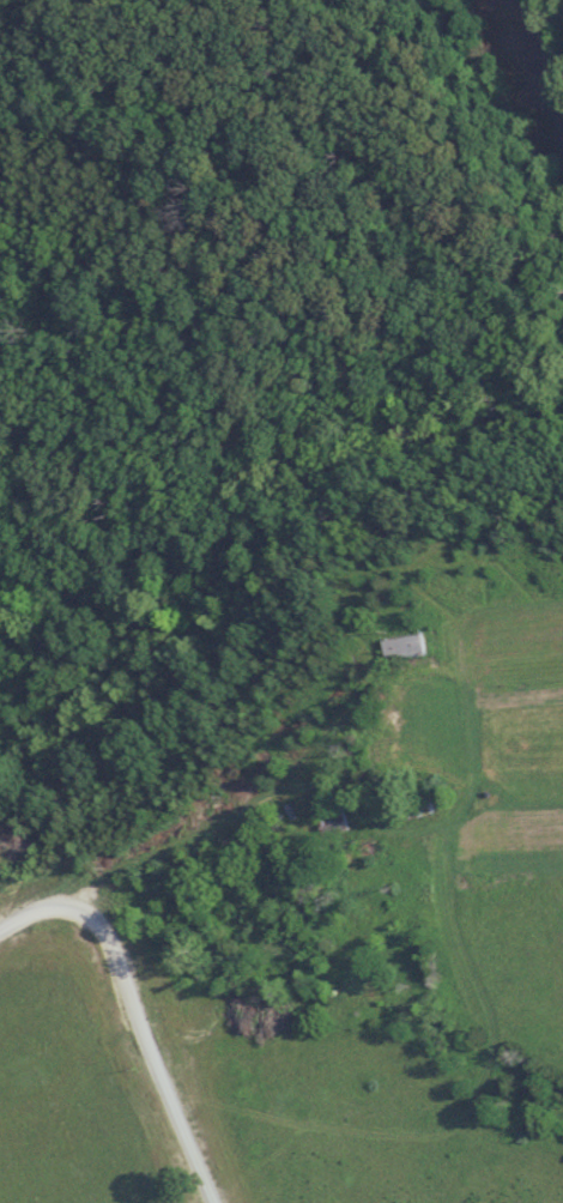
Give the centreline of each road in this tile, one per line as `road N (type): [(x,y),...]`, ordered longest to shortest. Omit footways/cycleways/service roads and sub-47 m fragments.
road 1 (residential): [(0,927),(62,901),(97,921),(209,1202)]

